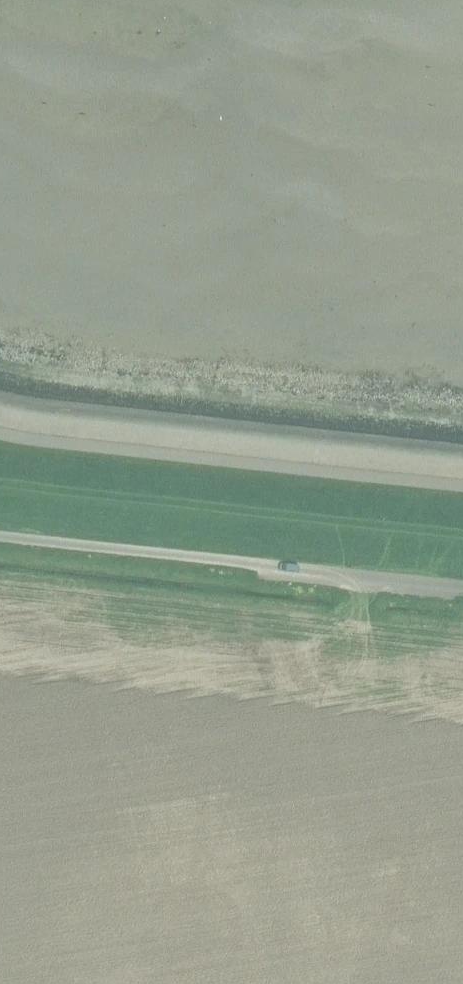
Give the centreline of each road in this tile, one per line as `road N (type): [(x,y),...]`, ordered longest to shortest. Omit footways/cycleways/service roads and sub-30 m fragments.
road 1 (unclassified): [(0,536),(462,586)]

